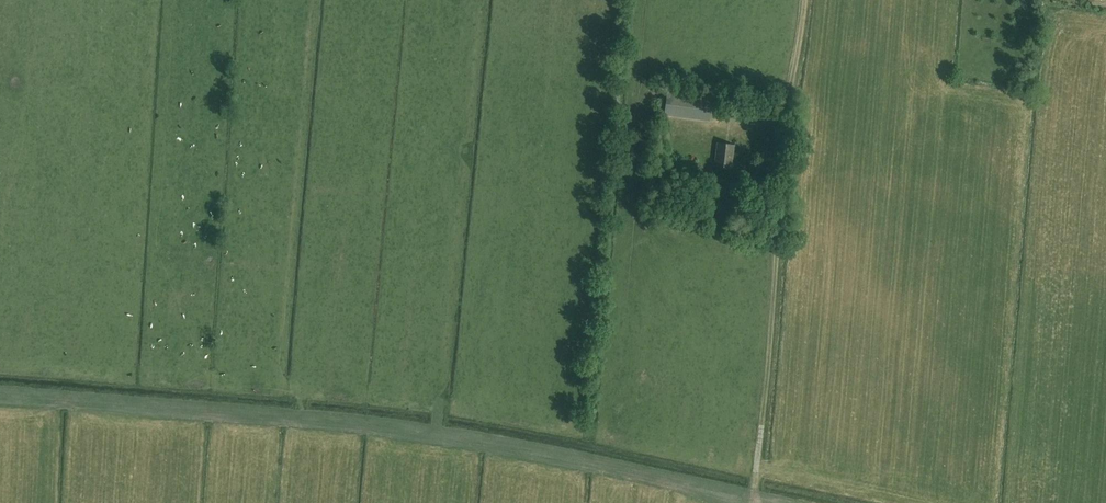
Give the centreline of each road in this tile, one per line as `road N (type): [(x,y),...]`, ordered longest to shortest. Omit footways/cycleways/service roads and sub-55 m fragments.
road 1 (track): [(804,0),(758,478)]

